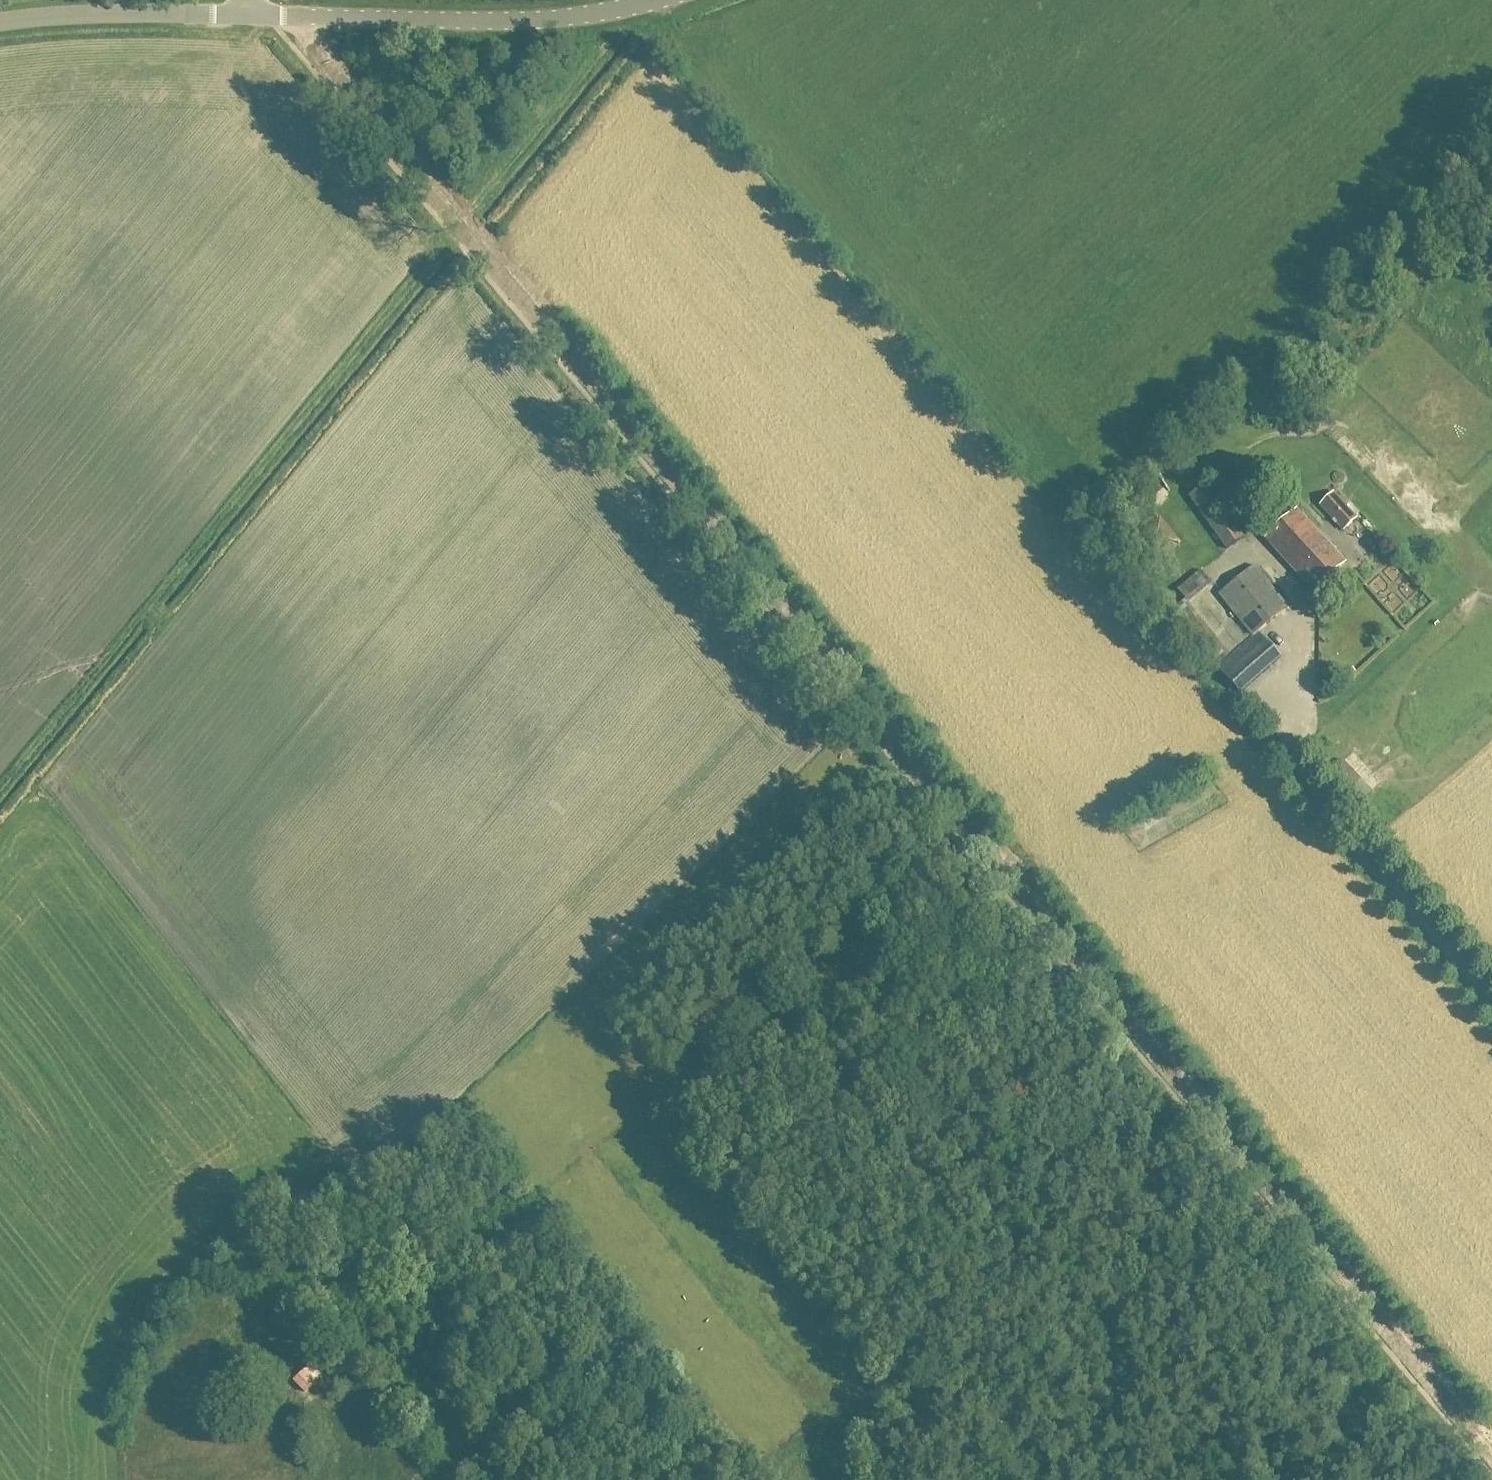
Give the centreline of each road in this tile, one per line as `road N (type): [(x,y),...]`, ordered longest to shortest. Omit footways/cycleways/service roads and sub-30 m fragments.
road 1 (track): [(475,249),(1030,911),(1082,989),(1491,1454)]
road 2 (track): [(475,249),(0,818)]
road 3 (unclassified): [(249,15),(538,19),(658,0)]
road 4 (track): [(300,16),(310,52),(475,249)]
road 5 (unclassified): [(0,22),(249,15)]

